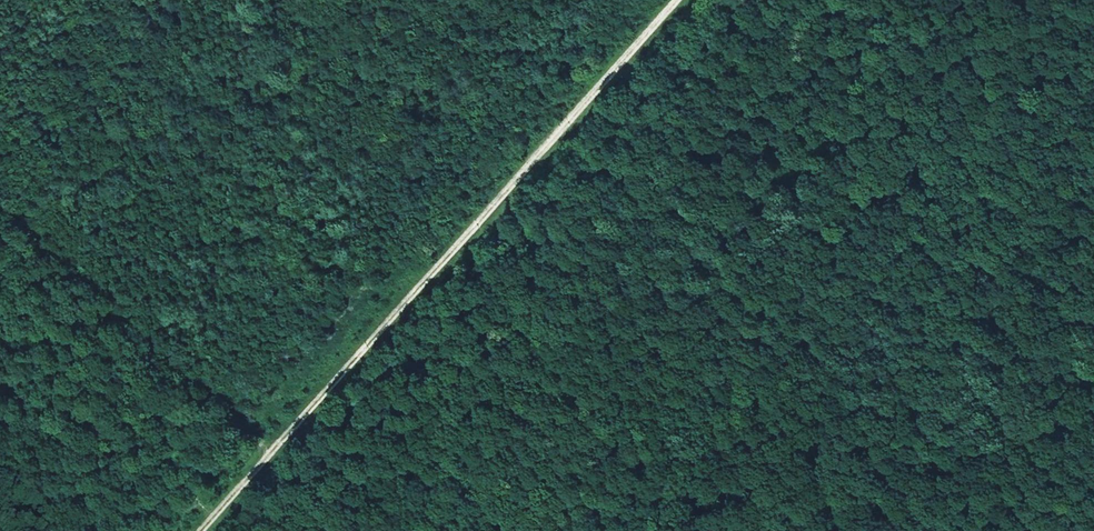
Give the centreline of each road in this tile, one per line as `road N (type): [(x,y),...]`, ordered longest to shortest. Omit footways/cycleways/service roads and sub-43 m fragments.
road 1 (track): [(670,0),(195,530)]

